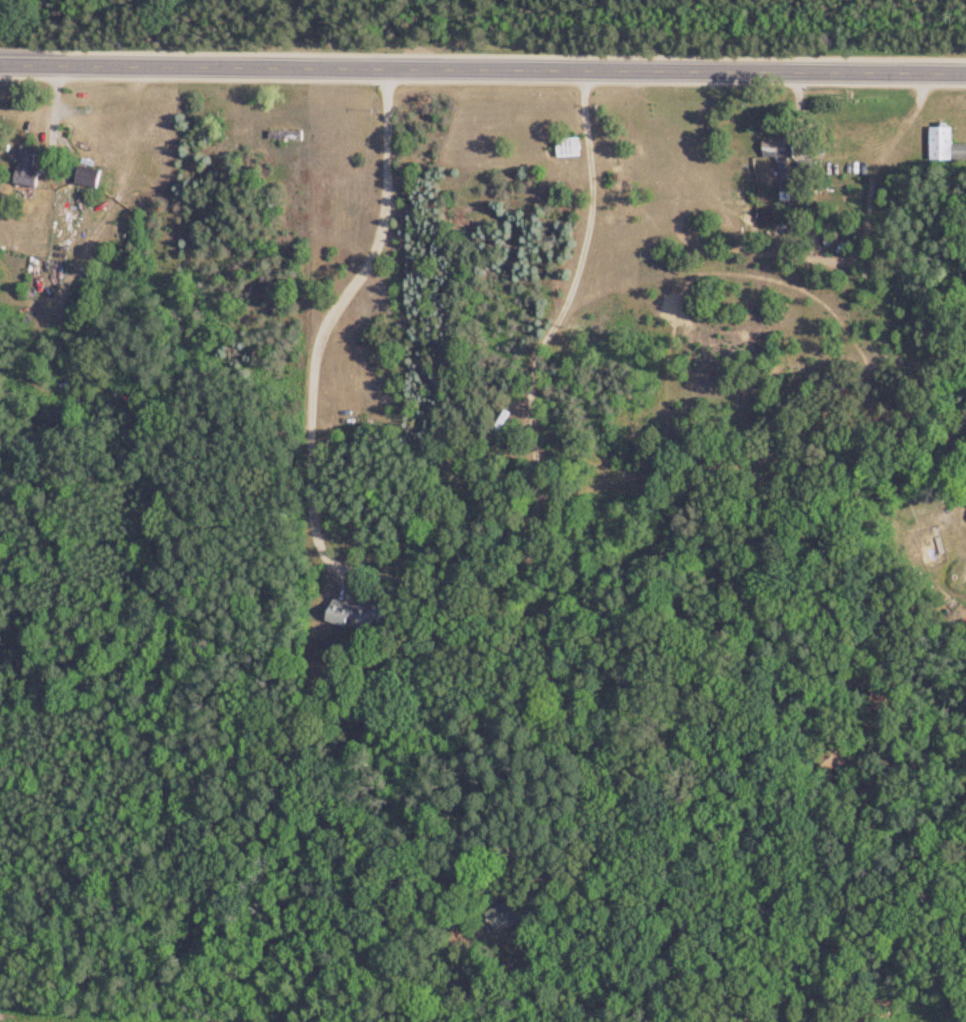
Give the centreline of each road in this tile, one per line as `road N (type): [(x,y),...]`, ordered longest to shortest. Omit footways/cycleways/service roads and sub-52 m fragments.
road 1 (secondary): [(965,74),(0,66)]

